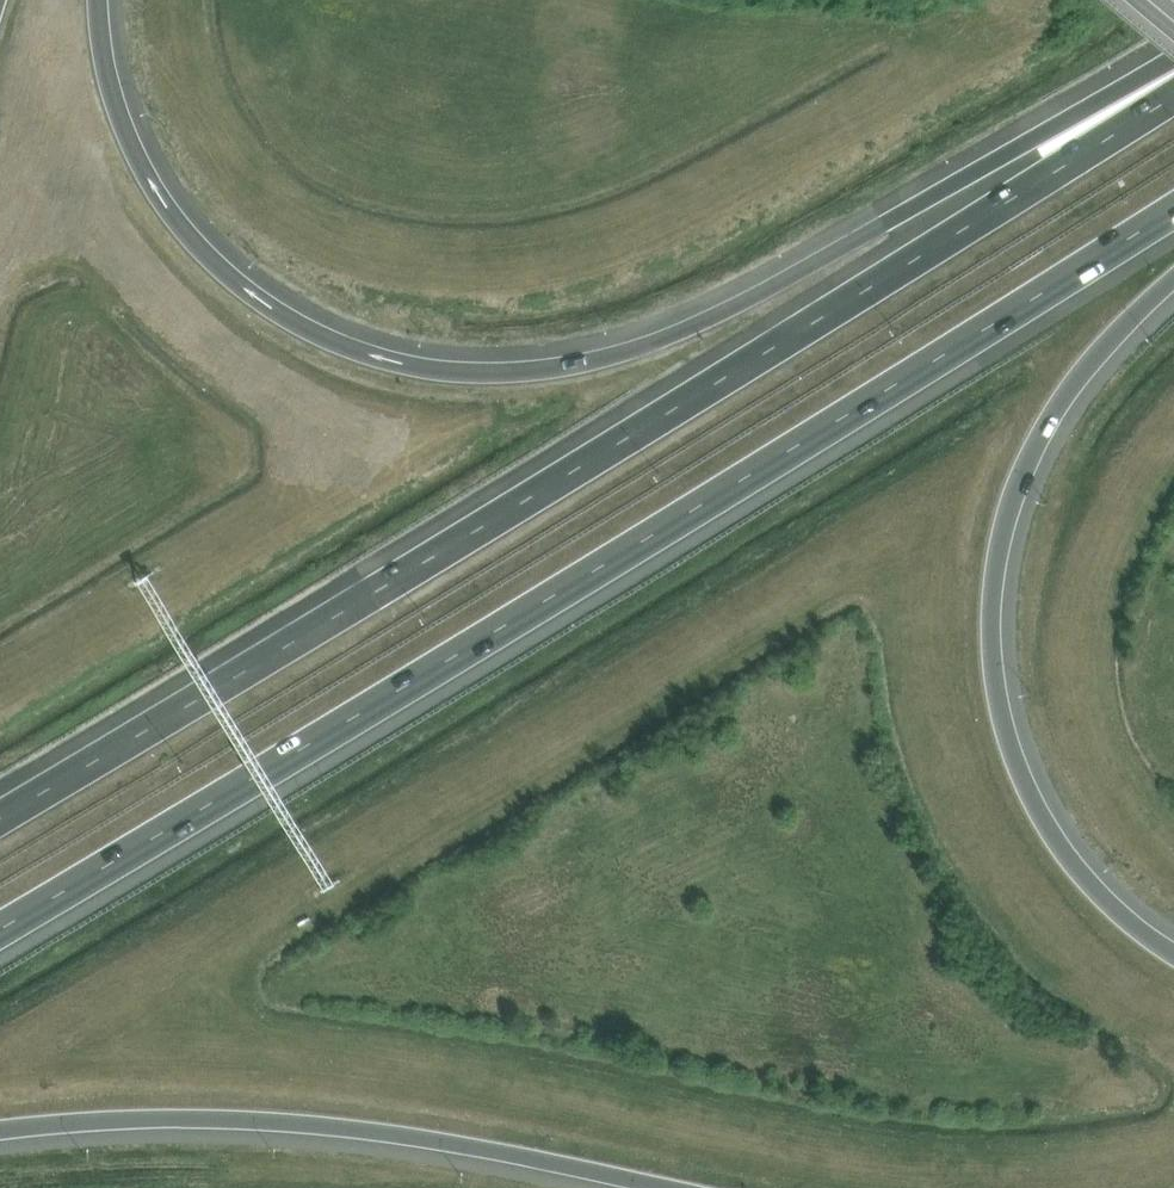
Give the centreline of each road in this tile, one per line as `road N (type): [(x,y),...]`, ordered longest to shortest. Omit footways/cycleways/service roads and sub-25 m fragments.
road 1 (motorway): [(1173,95),(366,606),(0,822)]
road 2 (motorway): [(0,930),(1173,208)]
road 3 (motorway): [(1173,89),(998,168),(725,316),(621,357),(528,379),(443,380),(344,354),(256,306),(180,232),(130,149),(108,77),(97,0)]
road 4 (motorway): [(1173,952),(1095,886),(1034,800),(996,677),(995,607),(1007,528),(1041,432),(1074,381),(1173,281)]
road 5 (motorway): [(0,1131),(292,1130),(665,1187)]

